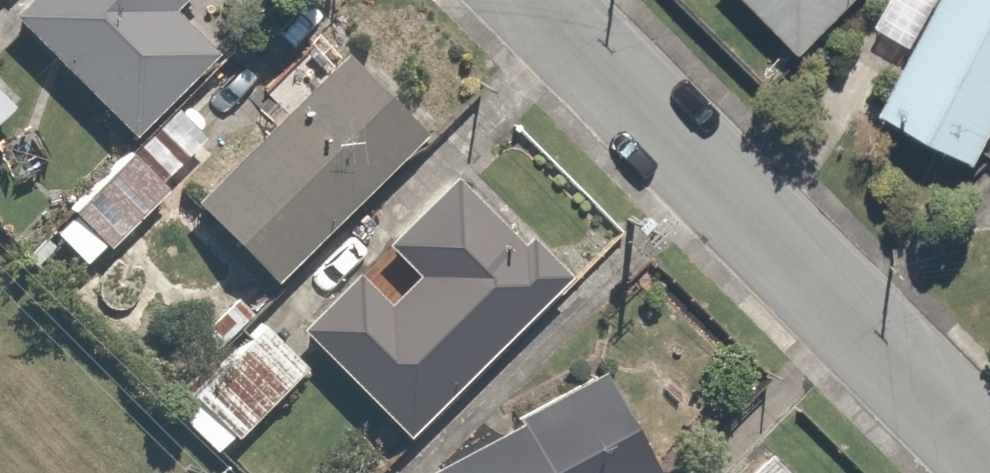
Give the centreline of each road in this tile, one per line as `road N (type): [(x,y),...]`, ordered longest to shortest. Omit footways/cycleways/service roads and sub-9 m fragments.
road 1 (residential): [(517,0),(989,472)]

